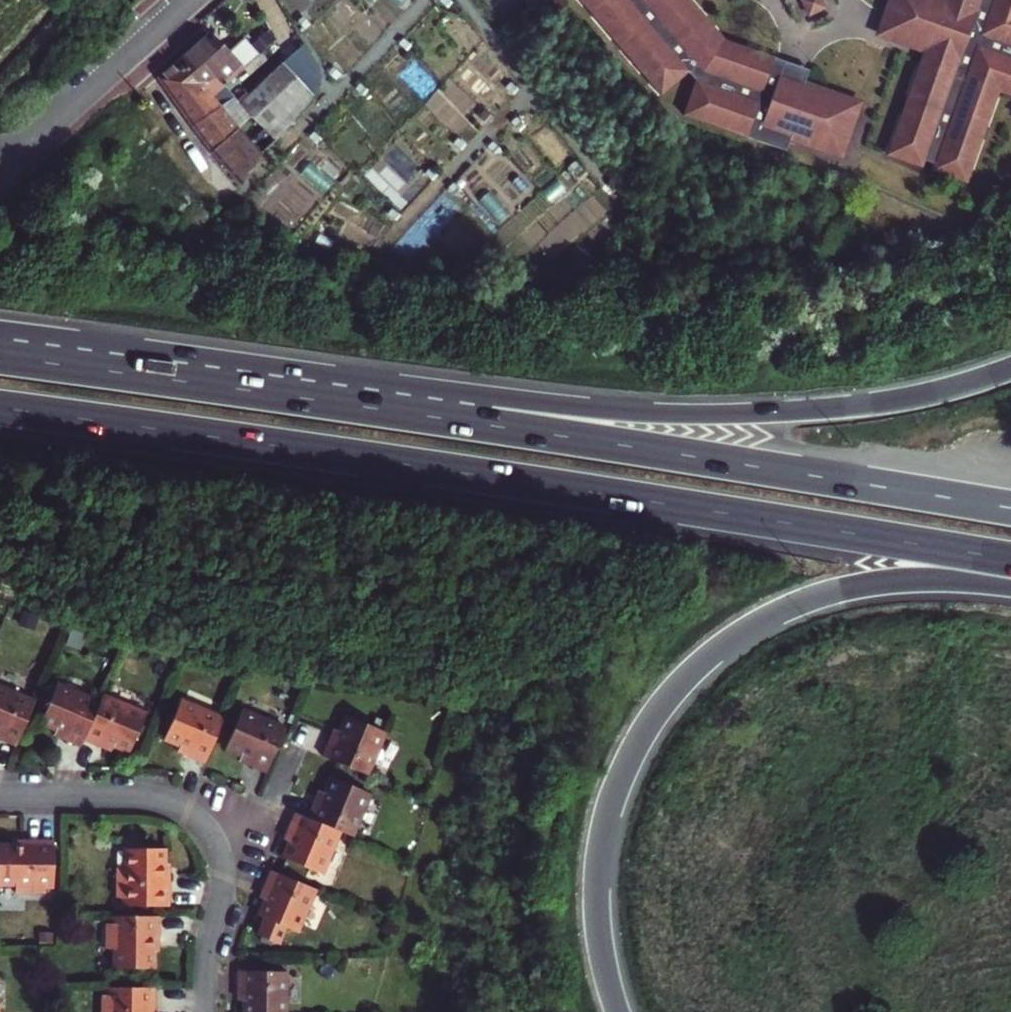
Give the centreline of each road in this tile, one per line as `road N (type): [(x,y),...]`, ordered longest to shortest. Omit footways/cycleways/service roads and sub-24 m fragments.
road 1 (trunk): [(1010,509),(0,357)]
road 2 (trunk): [(0,409),(1010,559)]
road 3 (motorway): [(1010,368),(870,405),(651,415),(0,342)]
road 4 (motorway): [(617,1011),(599,938),(599,858),(621,771),(668,694),(730,637),(811,598),(906,581),(1010,588)]
road 5 (residential): [(0,796),(160,802),(207,838),(221,895),(203,953),(202,1011)]
road 6 (unclassified): [(187,0),(0,164)]

